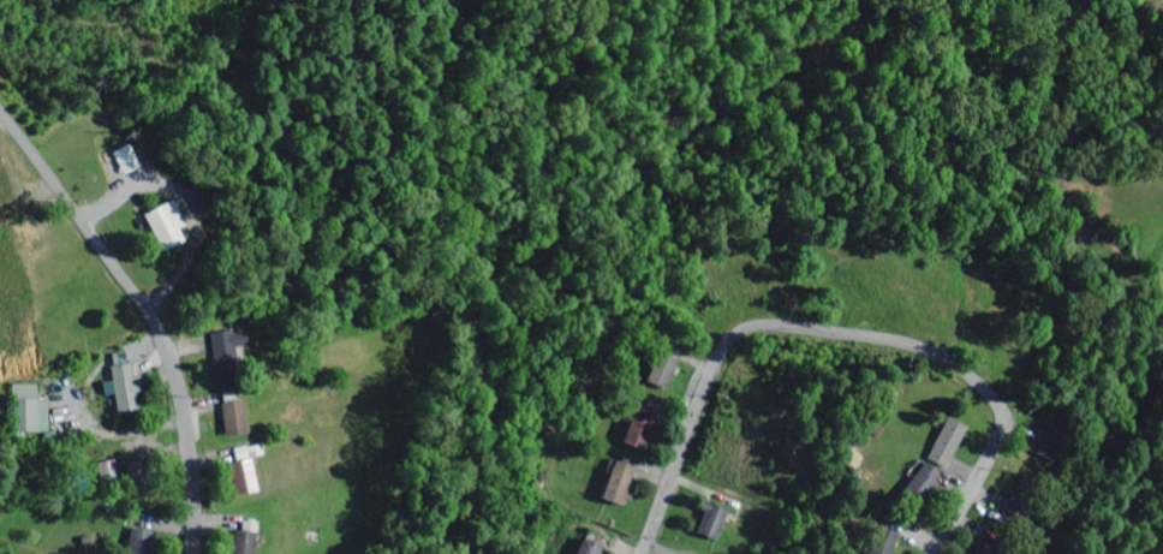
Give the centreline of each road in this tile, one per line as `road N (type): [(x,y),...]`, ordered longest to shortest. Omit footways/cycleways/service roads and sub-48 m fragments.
road 1 (residential): [(643,553),(723,352),(750,326),(780,320),(908,340),(961,368),(994,398),(996,437),(933,553)]
road 2 (residential): [(0,114),(160,334),(185,441)]

